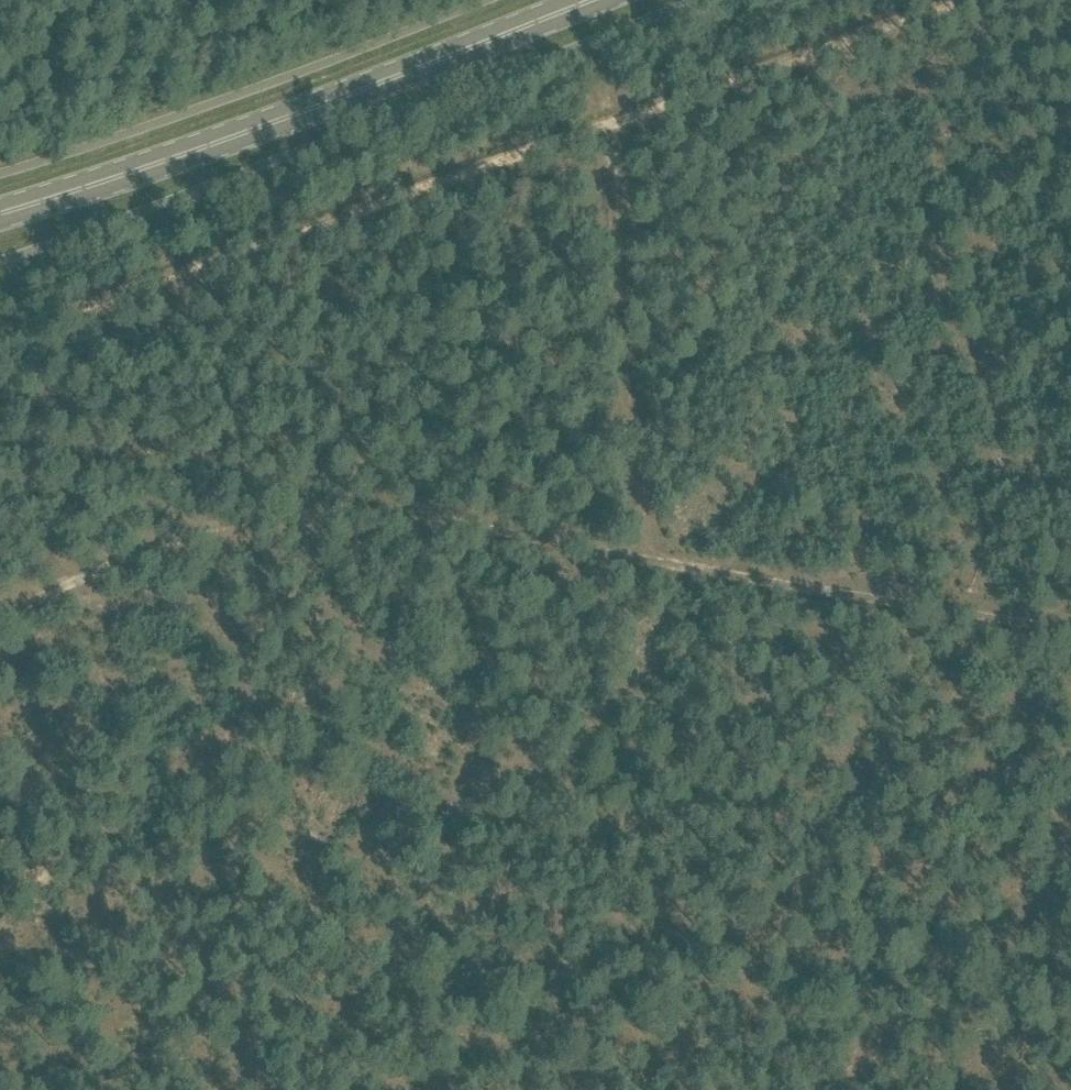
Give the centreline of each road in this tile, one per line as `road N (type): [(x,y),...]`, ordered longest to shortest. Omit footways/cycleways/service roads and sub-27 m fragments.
road 1 (track): [(0,621),(94,570),(216,525),(318,500),(395,504),(648,558),(1070,627)]
road 2 (track): [(959,0),(0,335)]
road 3 (primary): [(0,213),(588,0)]
road 4 (track): [(648,558),(604,96)]

